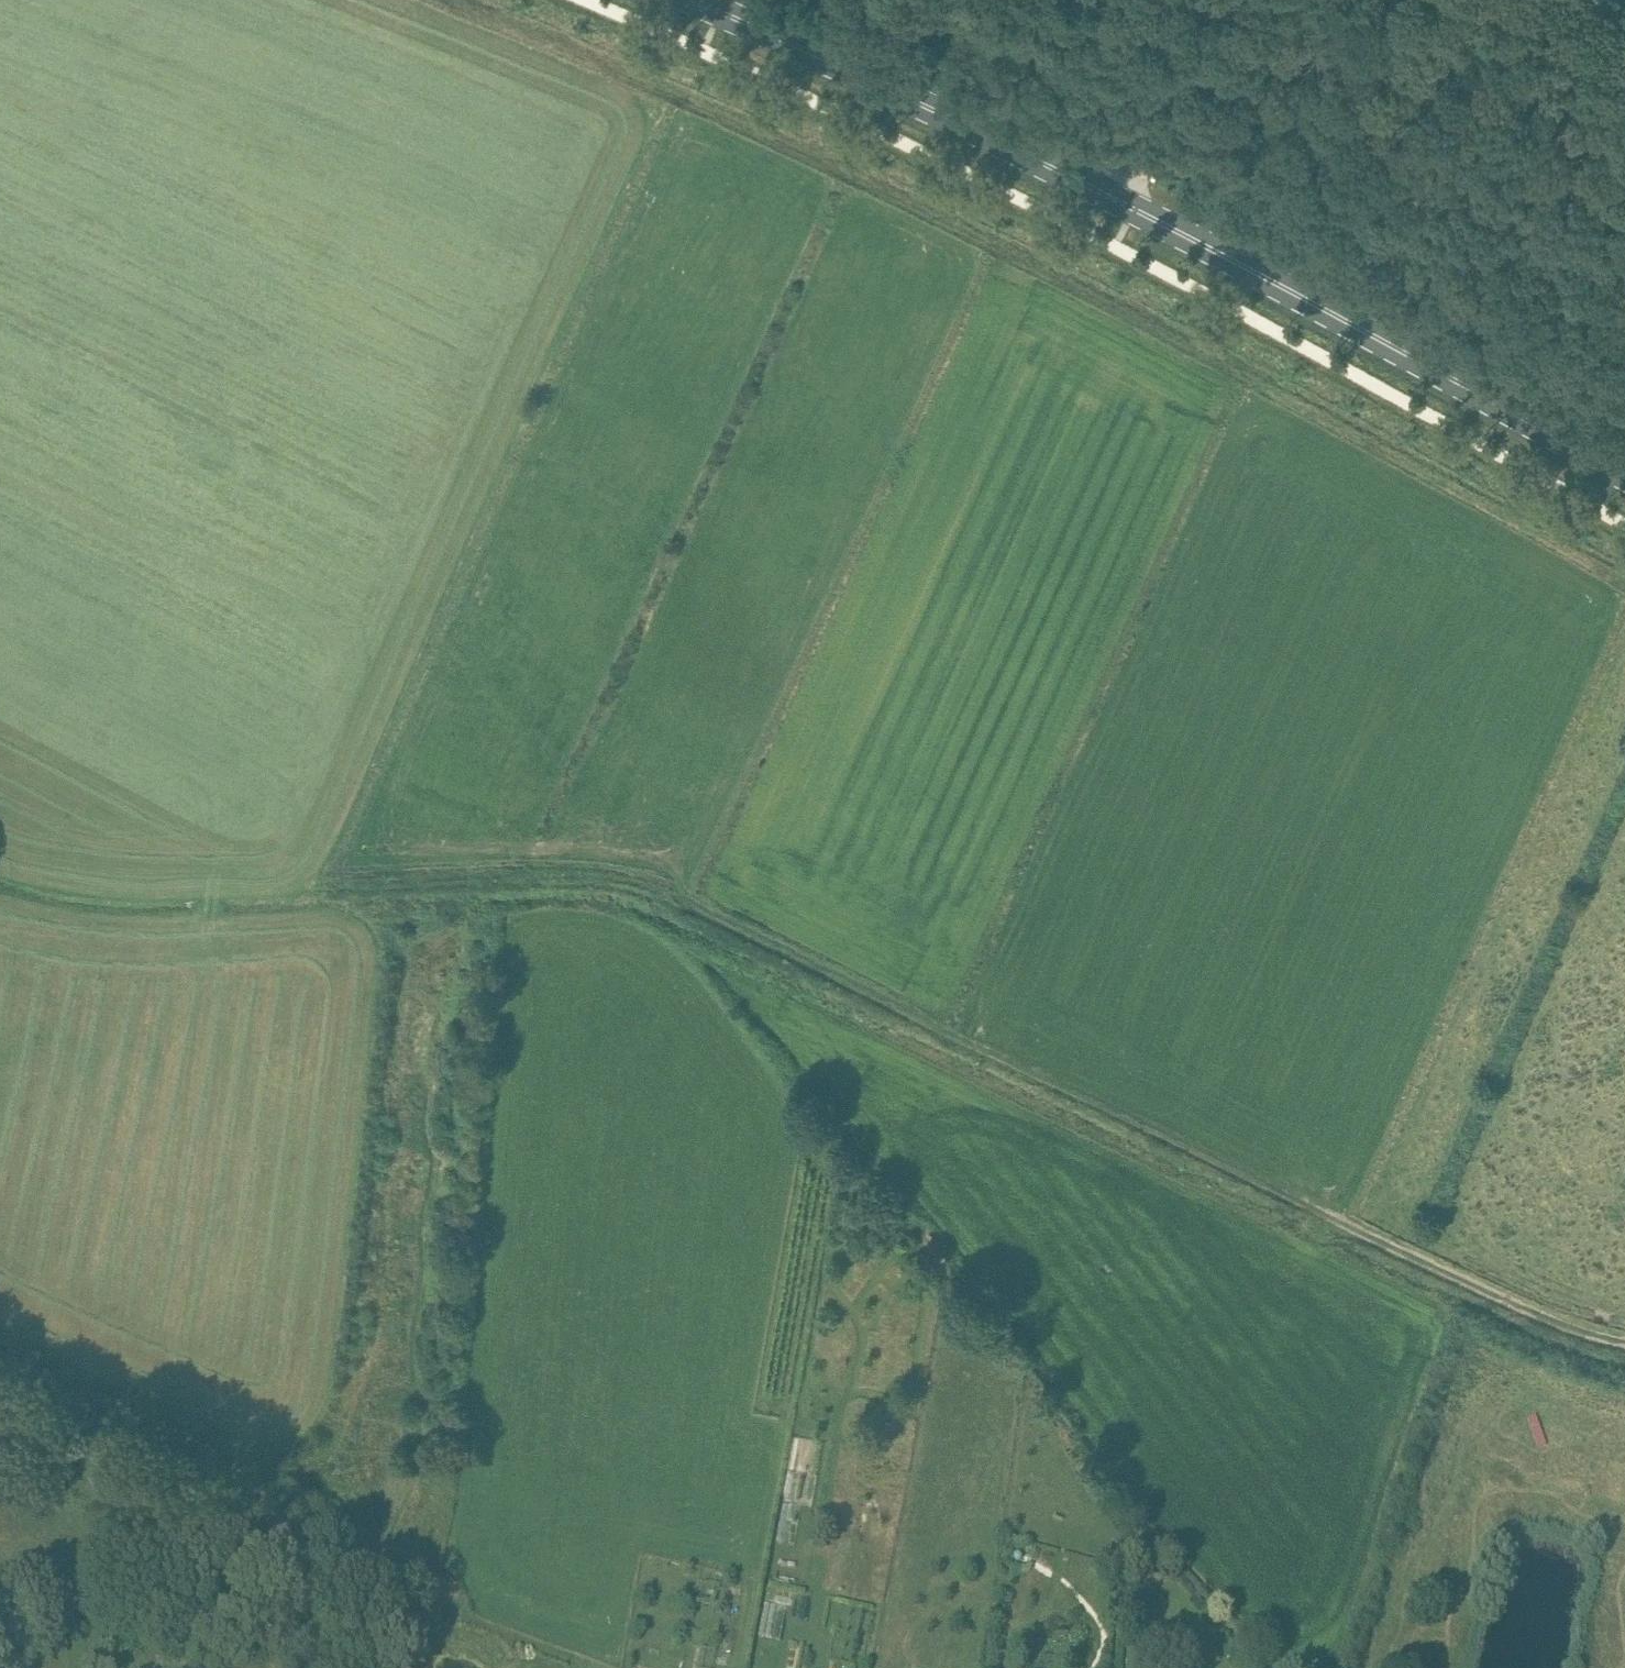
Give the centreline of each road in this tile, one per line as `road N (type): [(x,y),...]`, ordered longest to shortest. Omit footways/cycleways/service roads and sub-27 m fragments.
road 1 (primary): [(1624,473),(1112,197),(695,0)]
road 2 (unclassified): [(320,1667),(313,1558),(274,1504),(157,1429),(0,1355)]

